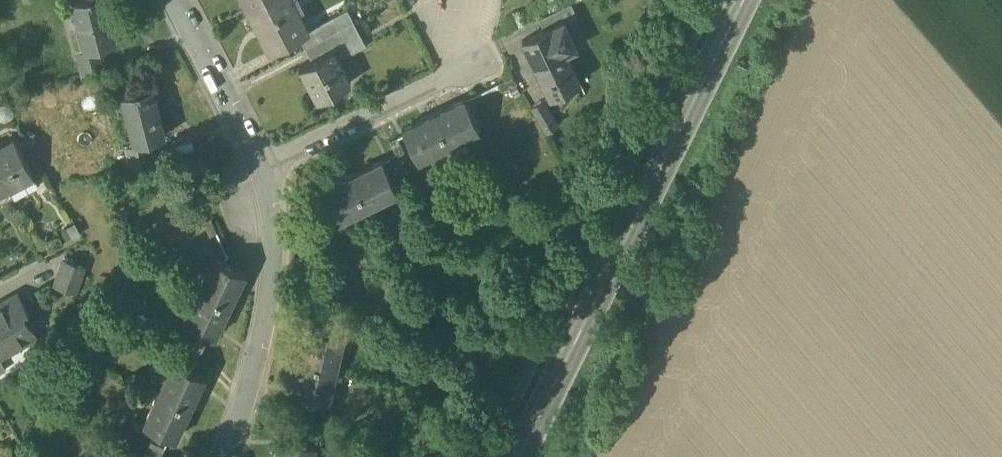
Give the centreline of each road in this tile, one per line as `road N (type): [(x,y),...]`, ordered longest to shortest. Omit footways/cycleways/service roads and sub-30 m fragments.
road 1 (secondary): [(749,0),(524,456)]
road 2 (residential): [(225,456),(264,319),(273,222),(258,170)]
road 3 (residential): [(258,170),(474,71)]
road 4 (residential): [(258,170),(173,0)]

